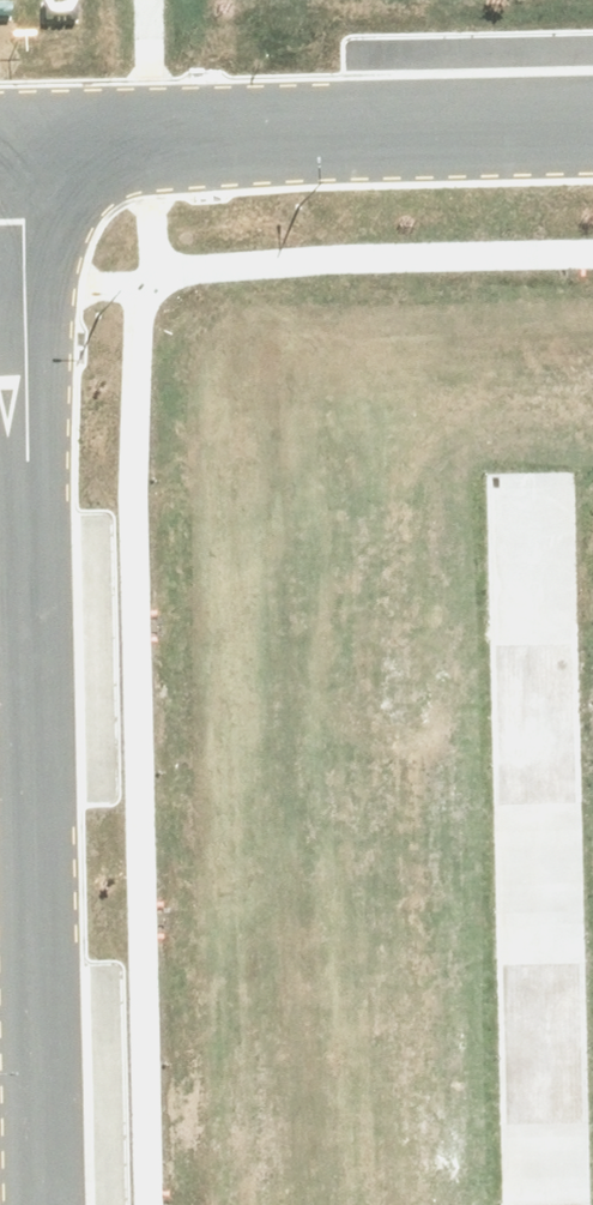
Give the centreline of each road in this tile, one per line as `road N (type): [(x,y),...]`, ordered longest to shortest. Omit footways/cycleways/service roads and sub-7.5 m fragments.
road 1 (residential): [(53,1204),(24,158)]
road 2 (residential): [(547,1204),(534,498)]
road 3 (residential): [(592,138),(24,158)]

